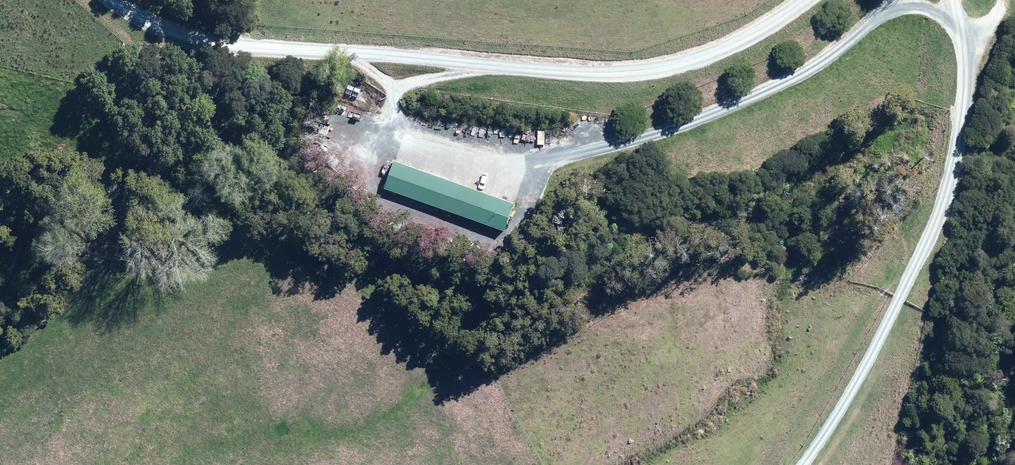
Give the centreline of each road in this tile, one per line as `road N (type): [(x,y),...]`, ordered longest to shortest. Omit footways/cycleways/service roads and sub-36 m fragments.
road 1 (track): [(815,0),(732,46),(673,66),(565,70),(231,49),(114,0)]
road 2 (track): [(897,0),(816,67),(775,86),(532,168),(451,156),(386,131),(394,92),(340,55)]
road 3 (track): [(800,464),(855,392),(935,220),(969,106),(964,30),(913,0)]

